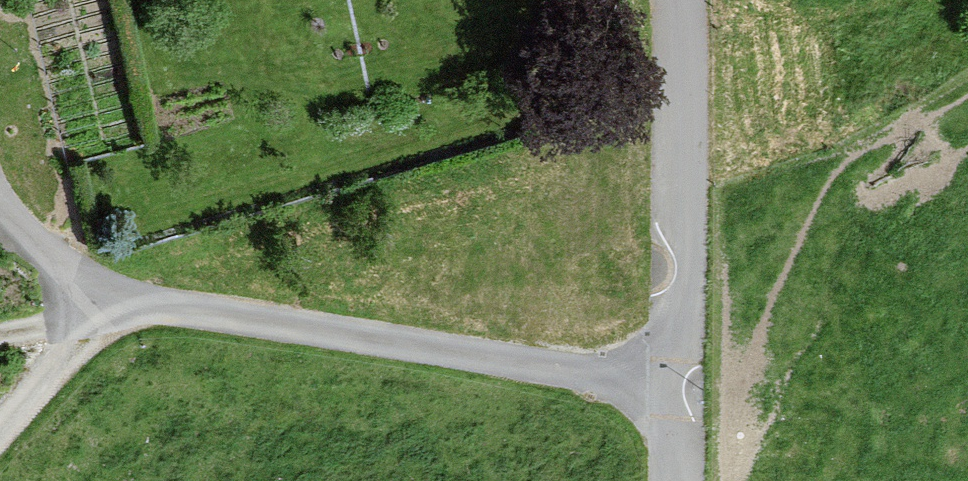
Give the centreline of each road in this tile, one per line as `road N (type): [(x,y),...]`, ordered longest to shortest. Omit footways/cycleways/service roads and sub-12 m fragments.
road 1 (residential): [(669,395),(106,293)]
road 2 (unclassified): [(669,395),(671,0)]
road 3 (residential): [(106,293),(0,419)]
road 4 (residential): [(106,293),(0,208)]

